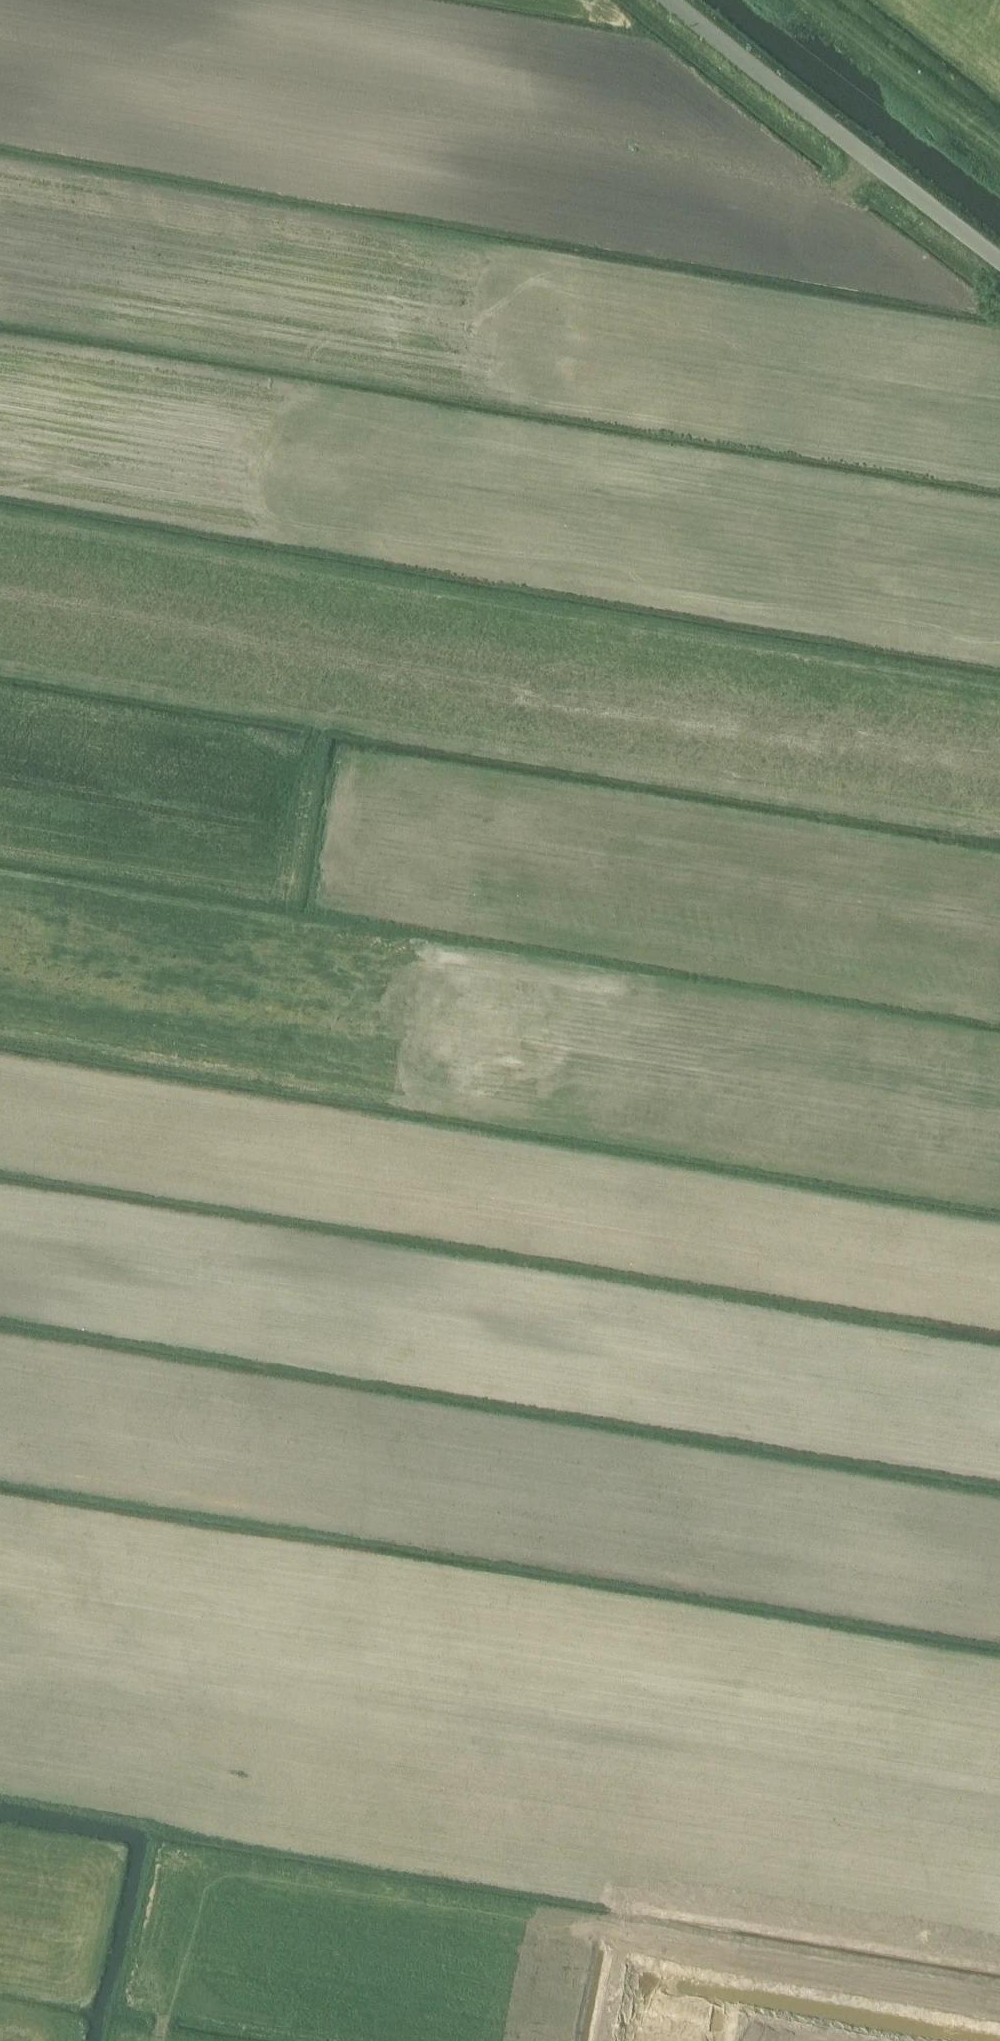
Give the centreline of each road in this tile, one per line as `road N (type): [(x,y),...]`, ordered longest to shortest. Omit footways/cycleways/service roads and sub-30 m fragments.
road 1 (unclassified): [(999,261),(673,0)]
road 2 (residential): [(727,1993),(987,2040)]
road 3 (residential): [(727,1993),(658,1981),(647,2040)]

